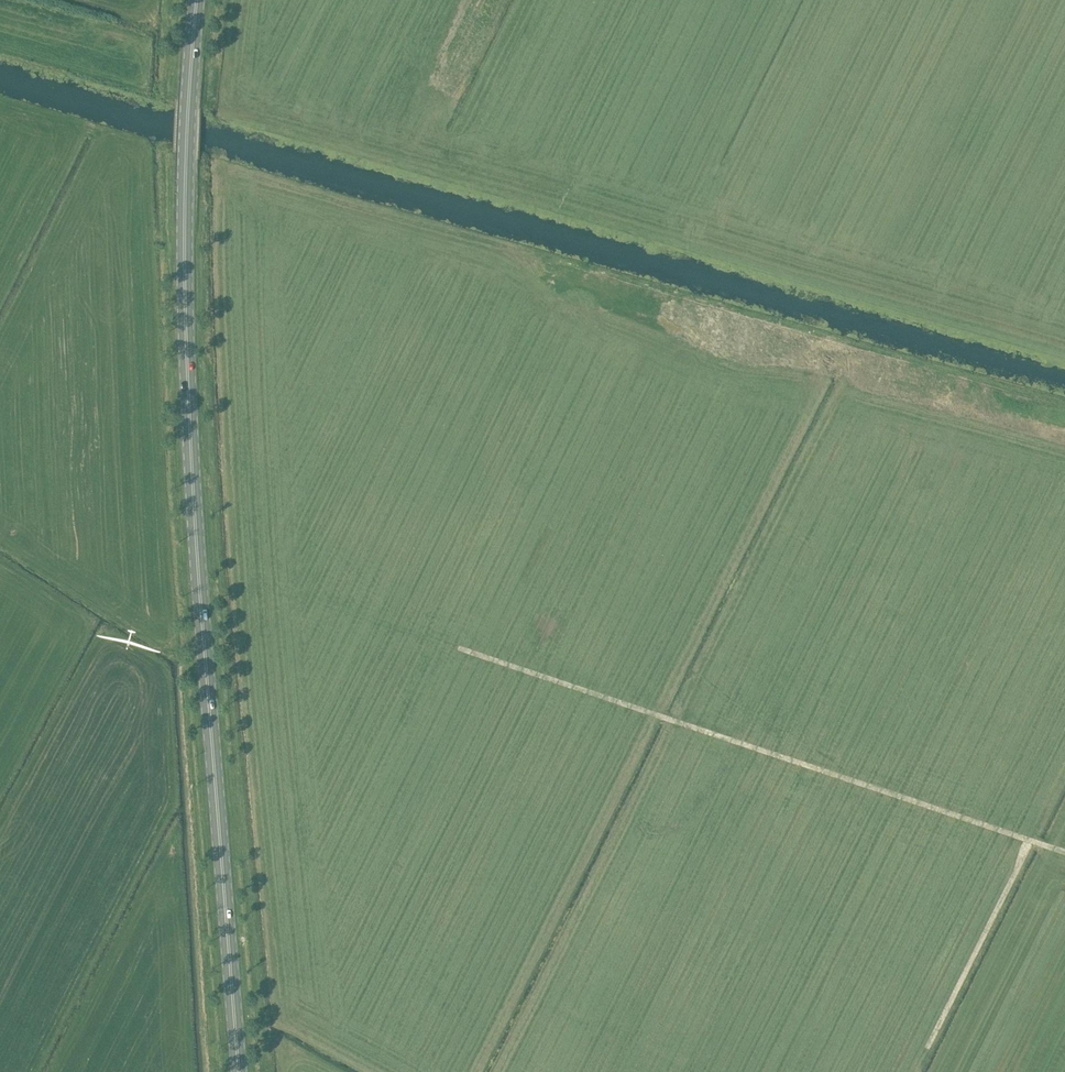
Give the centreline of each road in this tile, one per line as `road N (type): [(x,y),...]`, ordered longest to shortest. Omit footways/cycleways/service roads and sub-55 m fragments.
road 1 (primary): [(240,1071),(190,417),(185,164),(197,0)]

